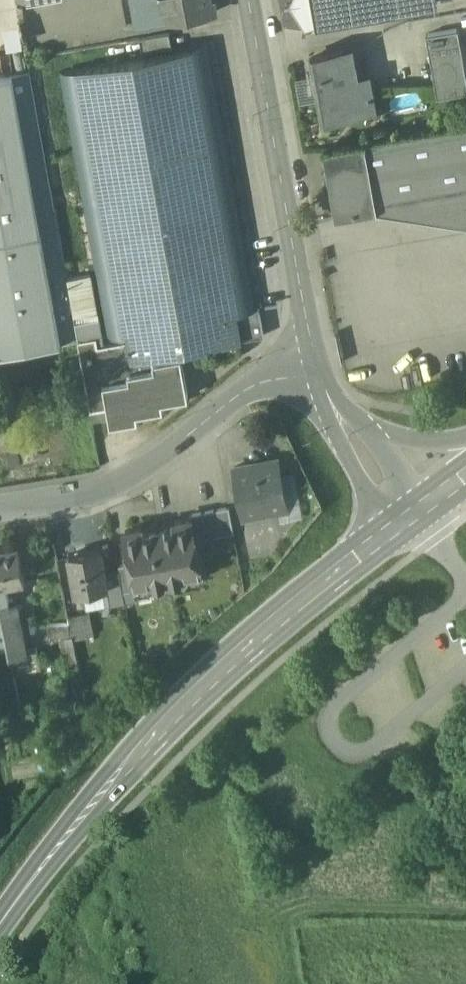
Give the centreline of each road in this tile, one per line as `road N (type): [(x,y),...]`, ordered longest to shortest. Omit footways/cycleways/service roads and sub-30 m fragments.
road 1 (secondary): [(409,512),(181,698),(0,921)]
road 2 (unclassified): [(247,0),(317,371)]
road 3 (tertiary): [(317,371),(252,384),(109,486),(0,511)]
road 4 (track): [(306,904),(465,905)]
road 5 (unclassified): [(465,439),(425,441),(343,421)]

